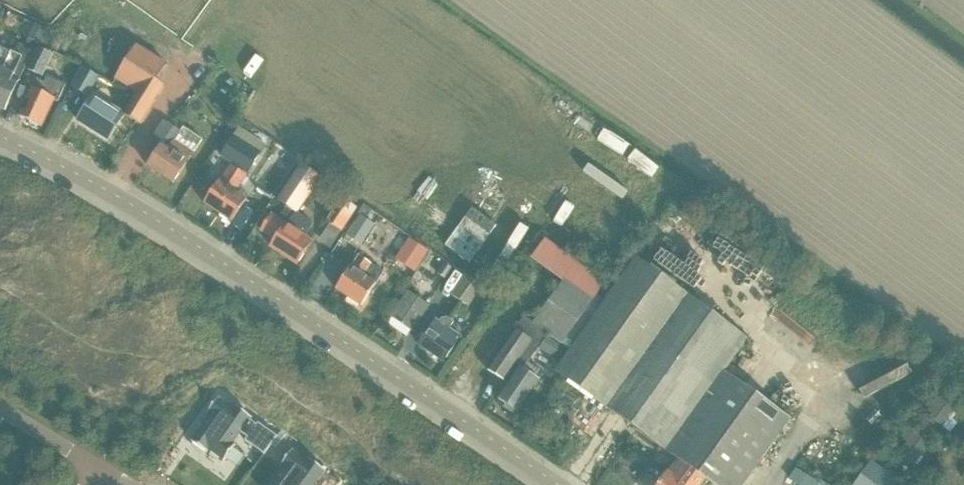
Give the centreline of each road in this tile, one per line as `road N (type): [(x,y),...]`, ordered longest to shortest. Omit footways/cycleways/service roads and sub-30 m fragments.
road 1 (tertiary): [(554,484),(167,232),(0,137)]
road 2 (unclassified): [(126,484),(0,414)]

